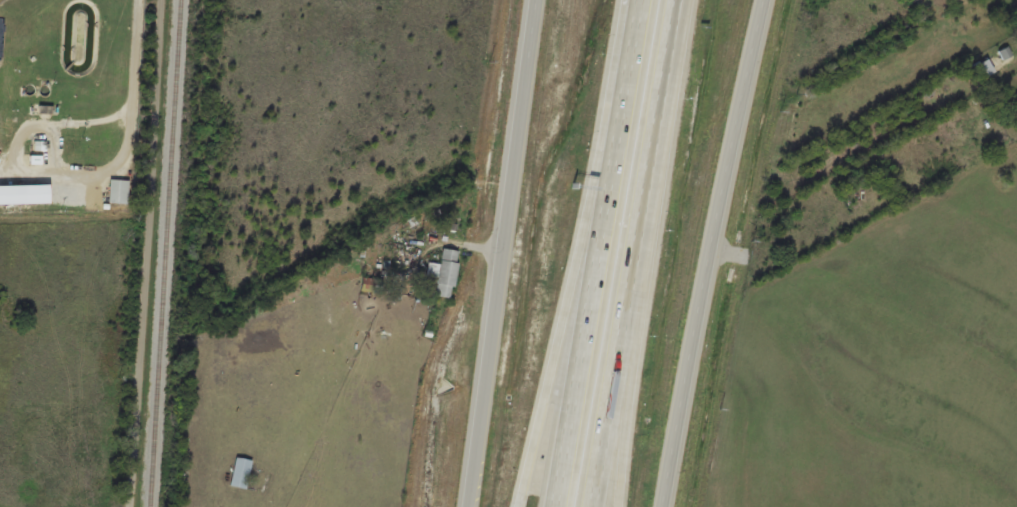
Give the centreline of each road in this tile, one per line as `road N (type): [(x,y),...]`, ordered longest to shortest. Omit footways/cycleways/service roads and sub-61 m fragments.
road 1 (motorway): [(626,0),(579,252),(515,506)]
road 2 (tertiary): [(660,506),(762,0)]
road 3 (motorway): [(641,0),(554,506)]
road 4 (tertiary): [(534,0),(467,506)]
road 5 (residential): [(162,0),(132,506)]
road 6 (motorway): [(590,506),(649,183)]
road 7 (motorway): [(615,506),(649,183)]
road 8 (motorway): [(649,183),(678,0)]

